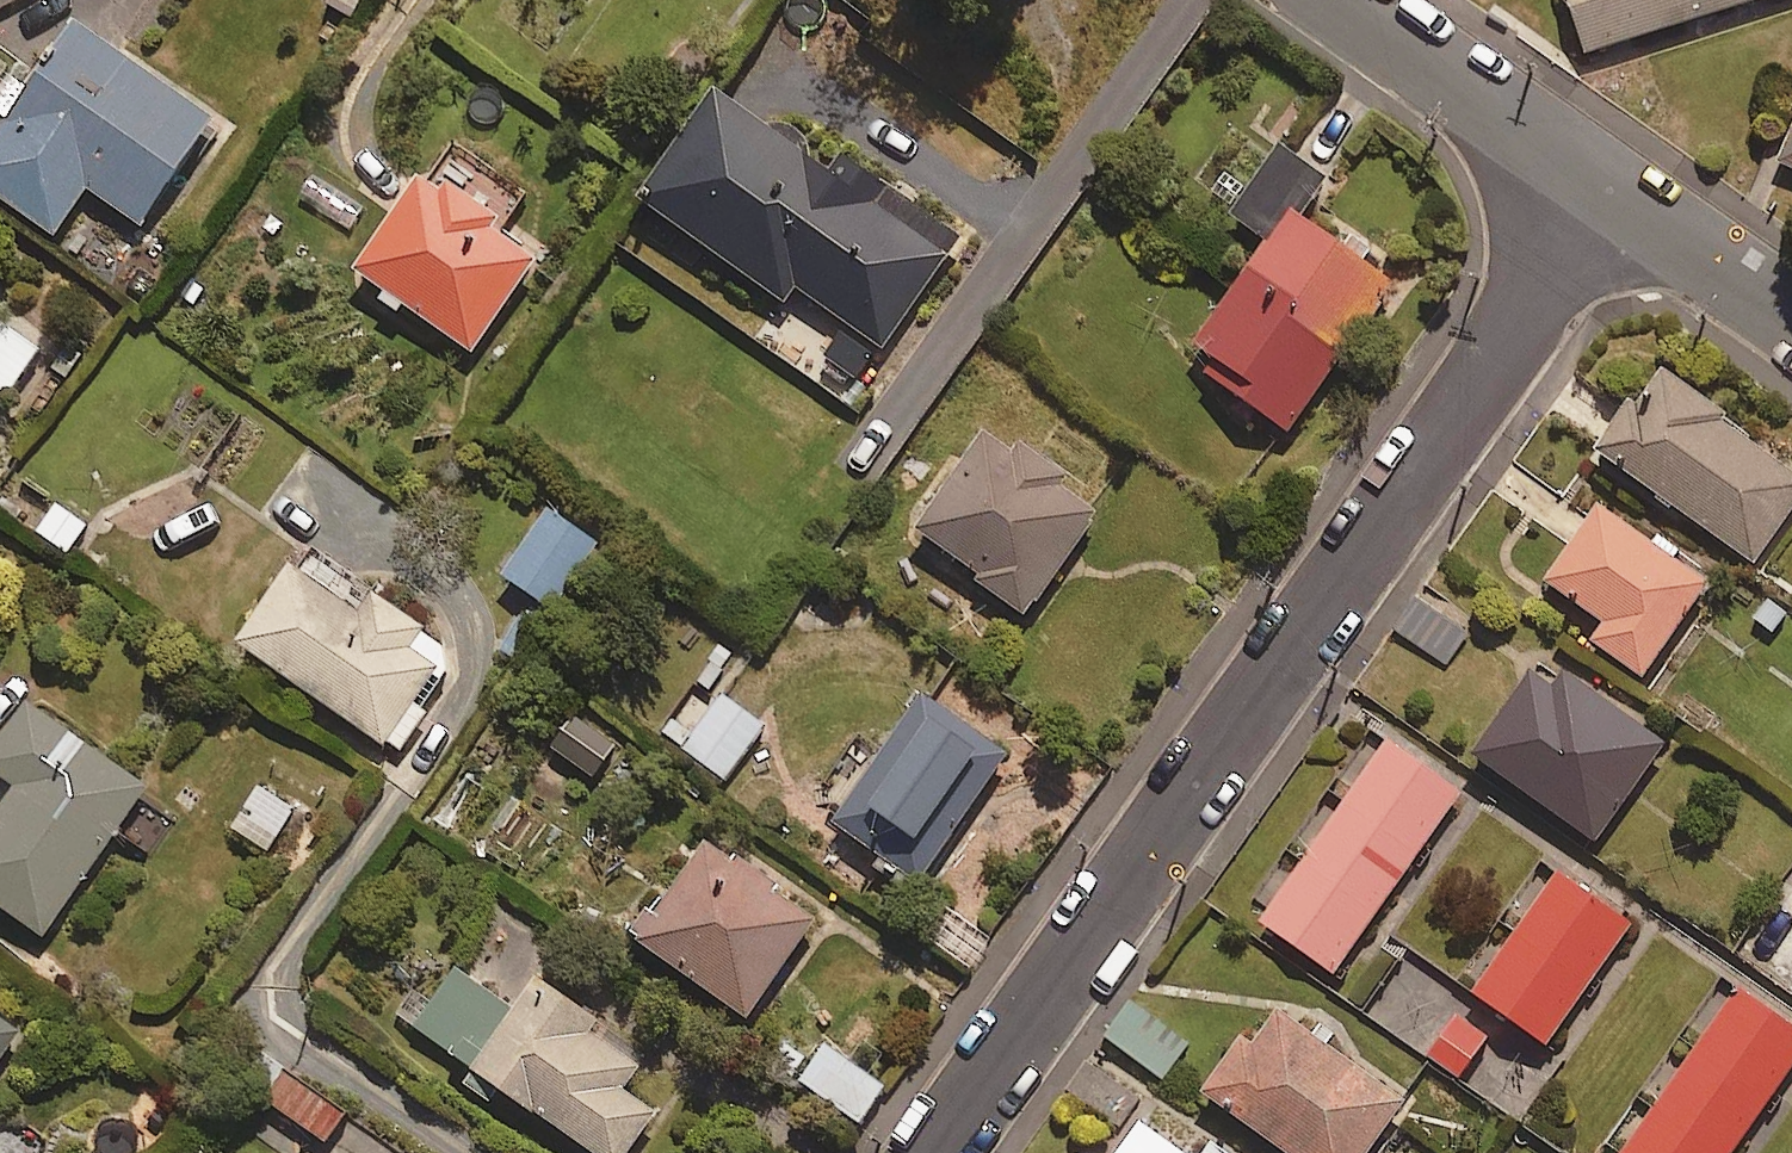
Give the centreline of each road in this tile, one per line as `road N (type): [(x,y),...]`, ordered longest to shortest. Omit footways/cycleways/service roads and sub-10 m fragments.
road 1 (residential): [(936,1152),(1607,183)]
road 2 (residential): [(1607,183),(1346,0)]
road 3 (residential): [(1791,310),(1607,183)]

